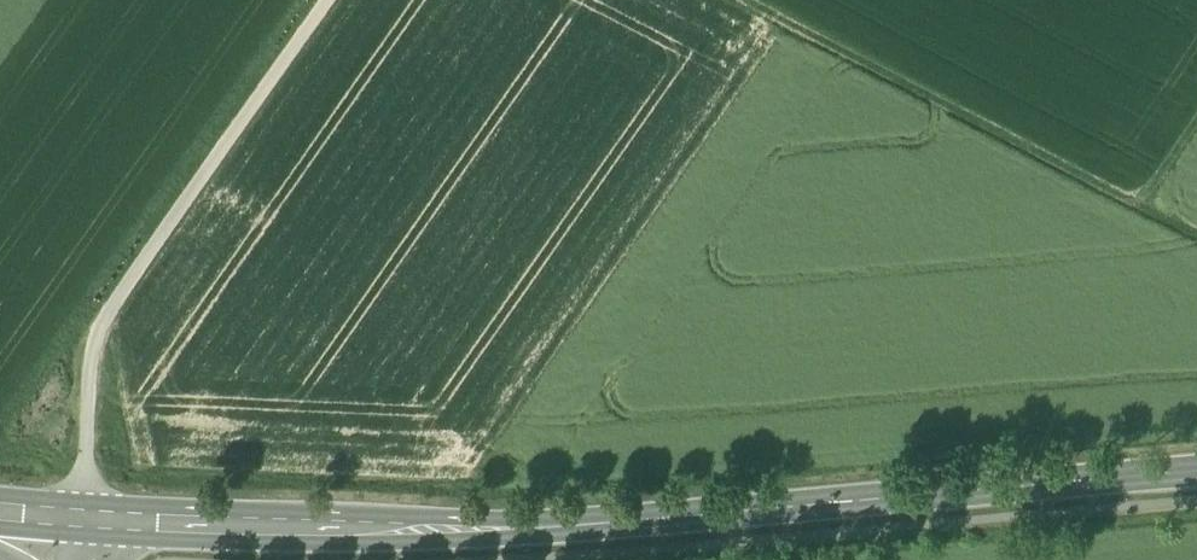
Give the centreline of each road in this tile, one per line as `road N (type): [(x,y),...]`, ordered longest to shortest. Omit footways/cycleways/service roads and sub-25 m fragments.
road 1 (secondary): [(1196,474),(495,523),(298,530),(94,520)]
road 2 (track): [(332,0),(266,85),(98,345),(90,399),(94,520)]
road 3 (track): [(1196,241),(729,0)]

